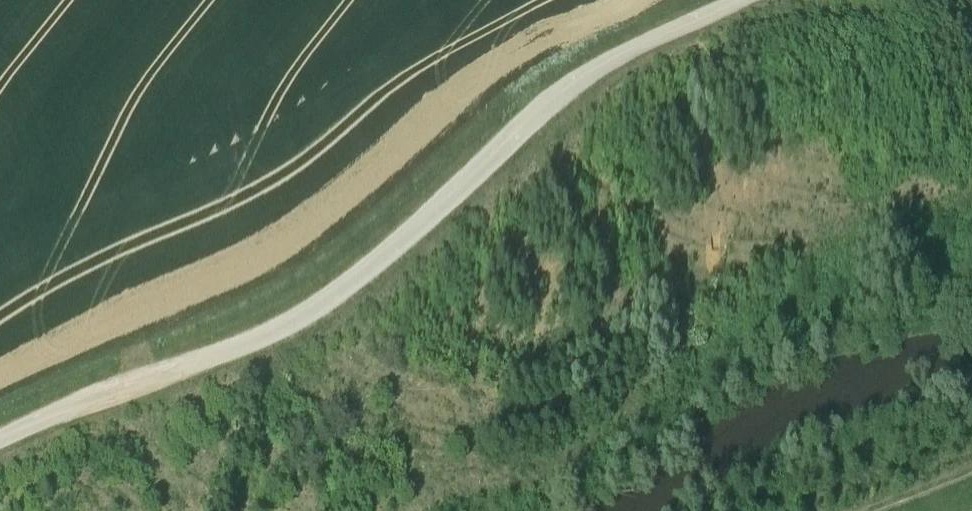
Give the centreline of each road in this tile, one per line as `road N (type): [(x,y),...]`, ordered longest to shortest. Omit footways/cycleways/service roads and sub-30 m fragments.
road 1 (track): [(0,471),(99,429),(312,368),(959,58)]

